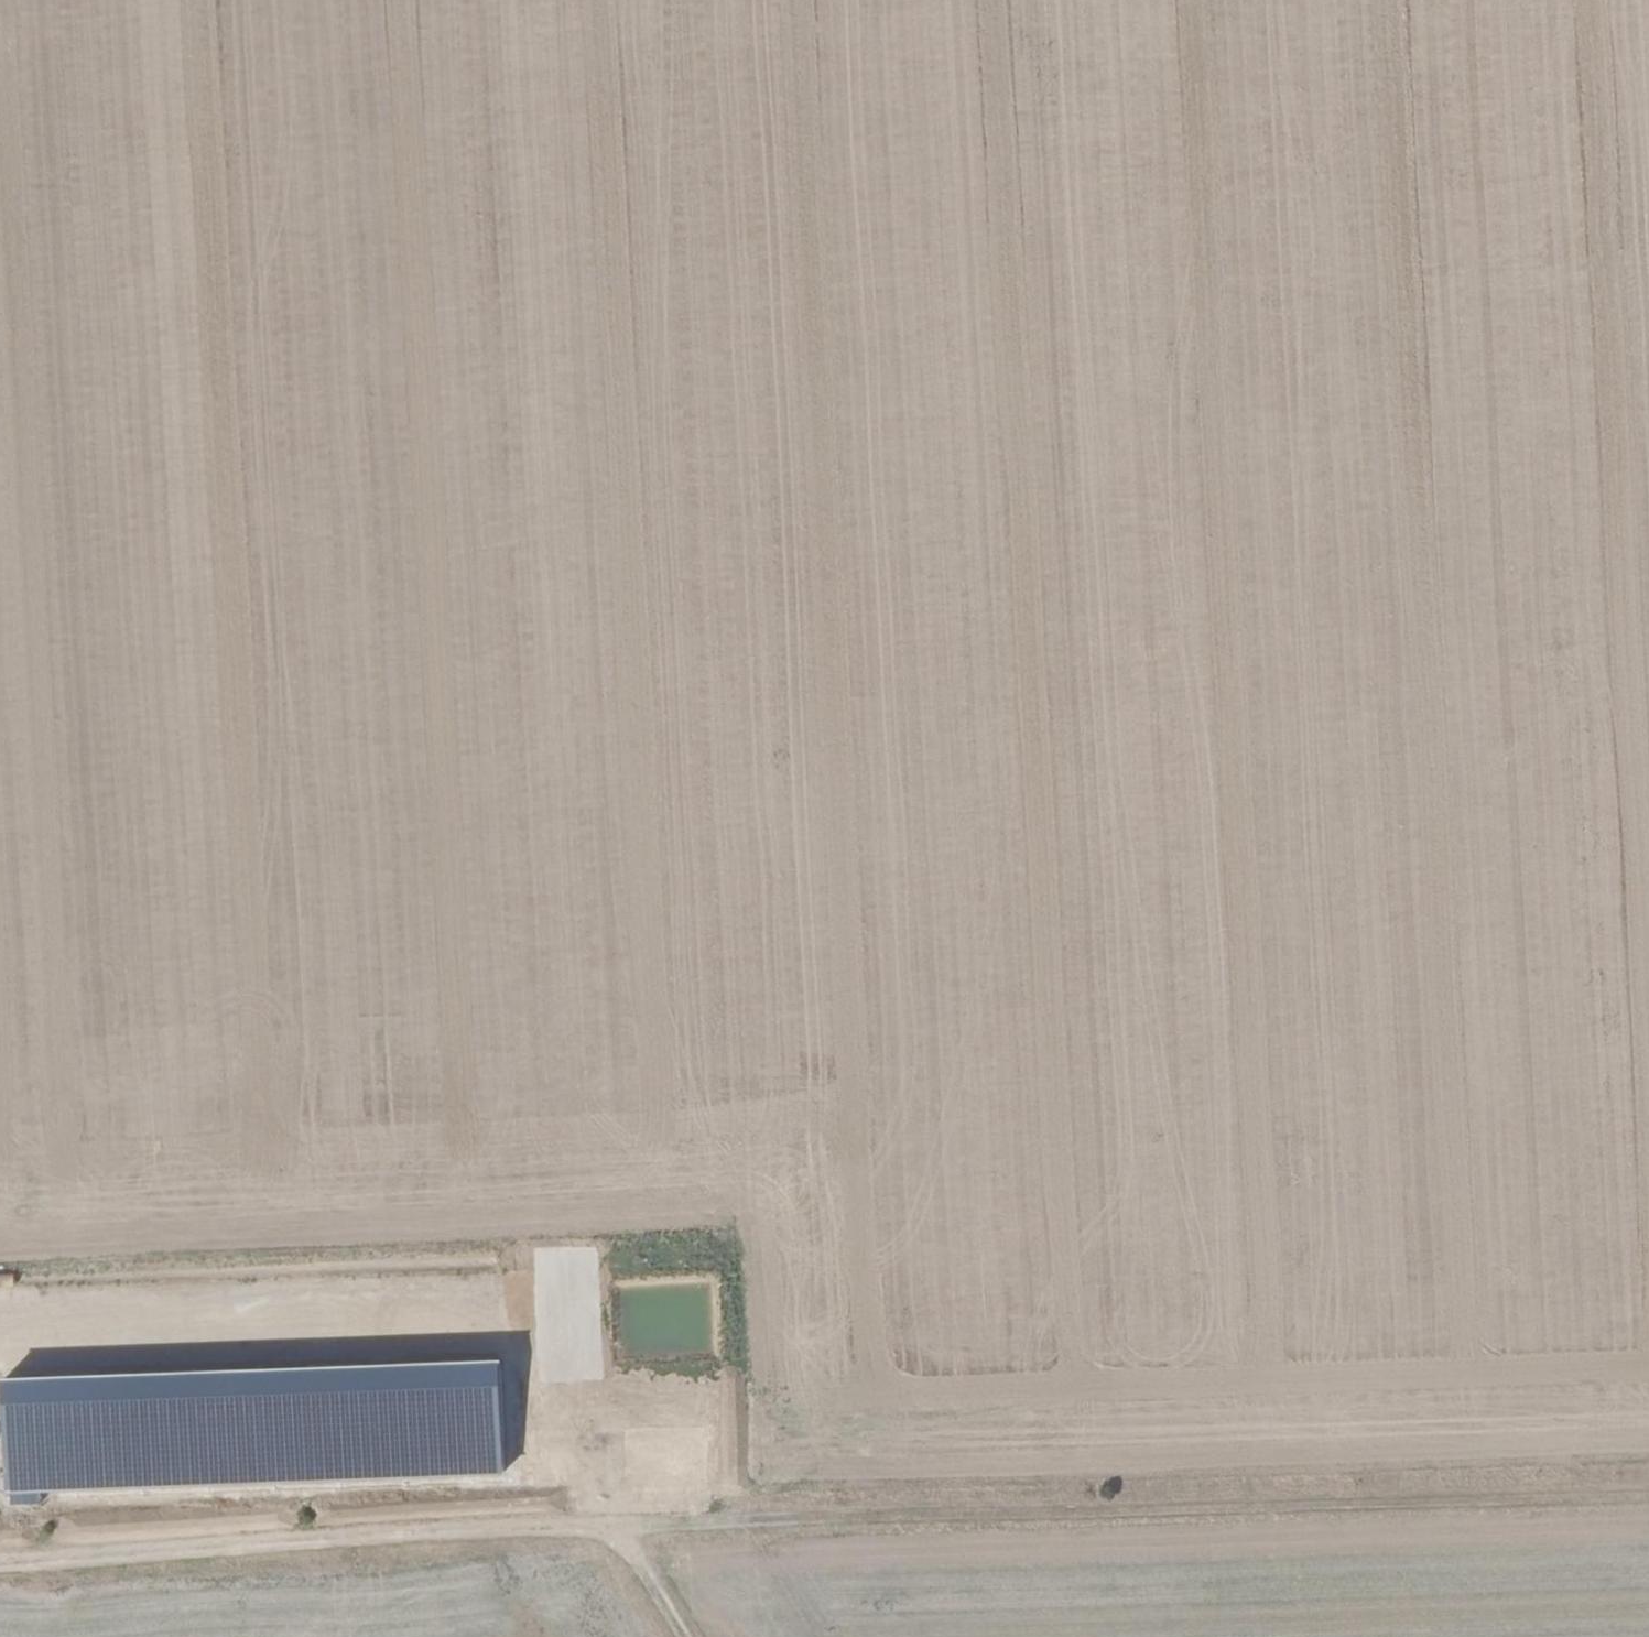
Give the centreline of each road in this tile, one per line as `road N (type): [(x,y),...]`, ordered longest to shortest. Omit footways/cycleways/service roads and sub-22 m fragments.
road 1 (track): [(642,1531),(1648,1495)]
road 2 (track): [(0,1574),(642,1531)]
road 3 (track): [(703,1636),(642,1531)]

